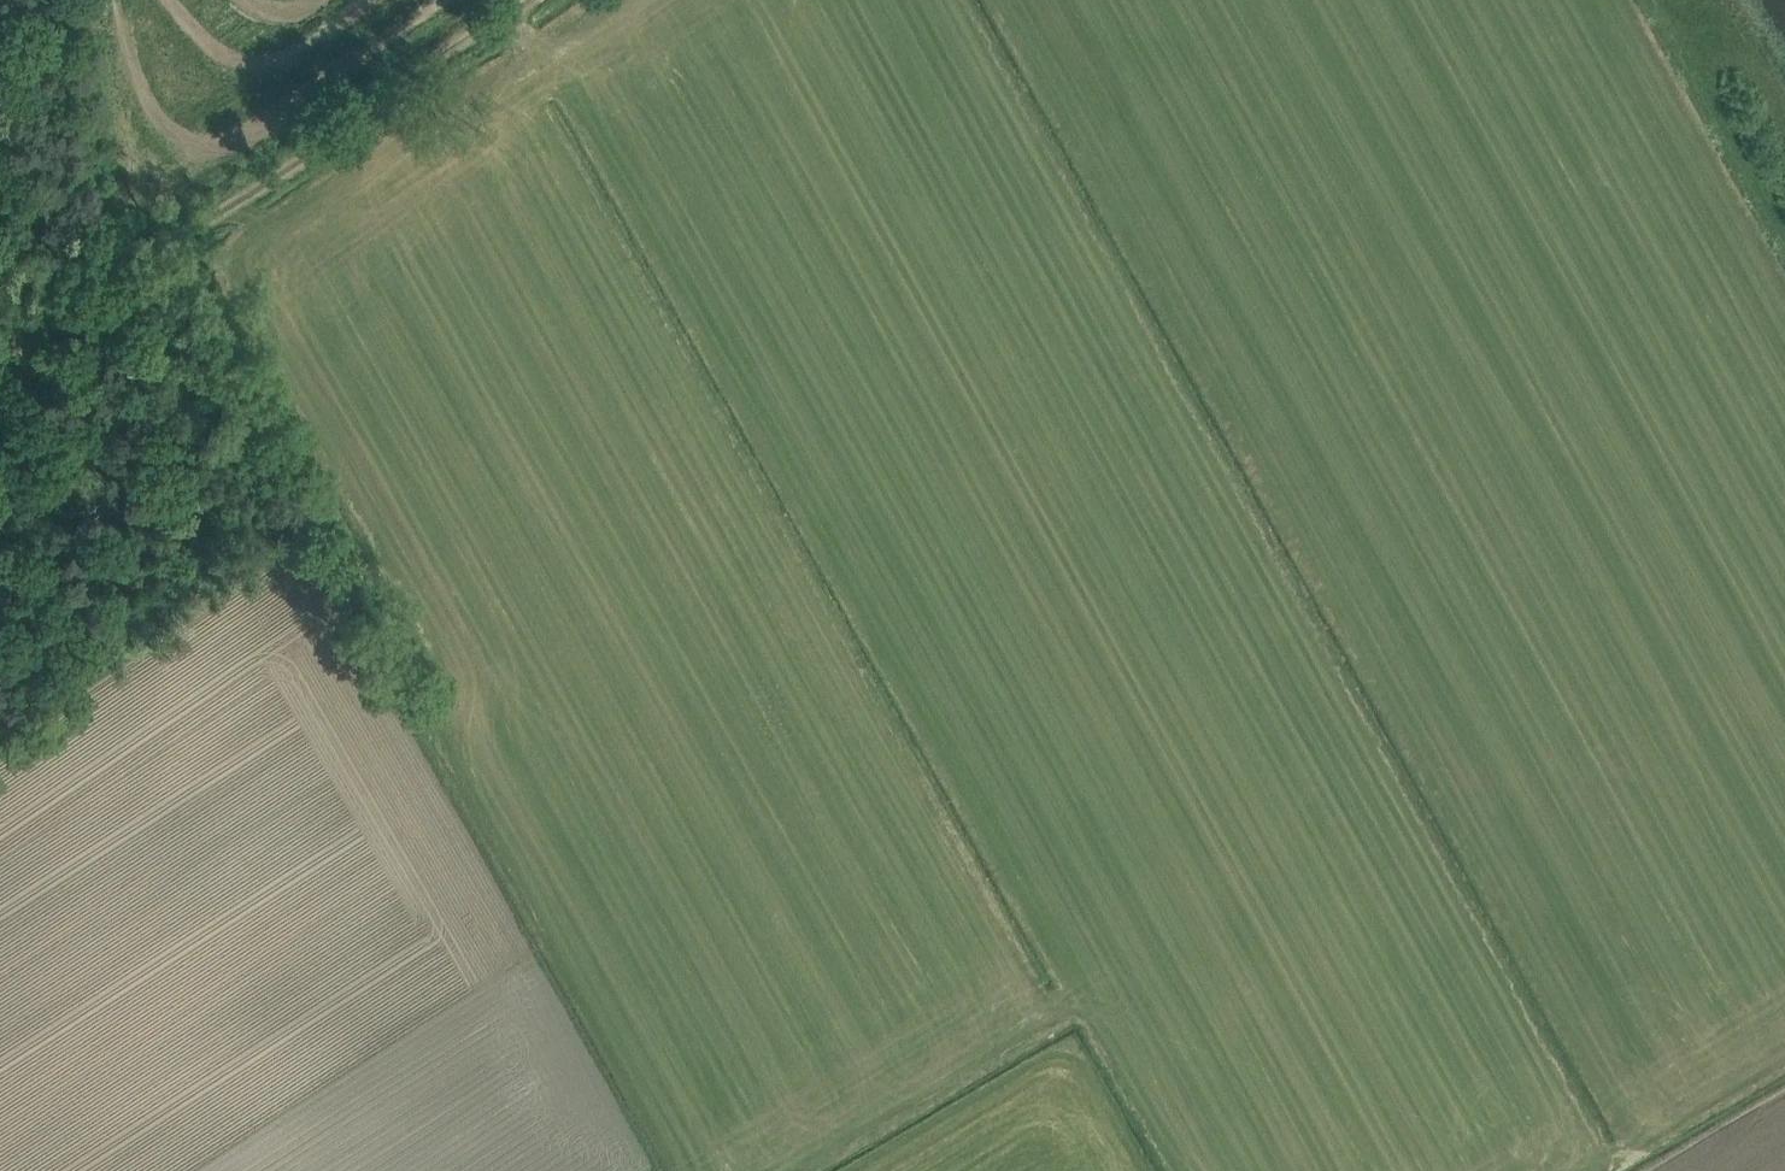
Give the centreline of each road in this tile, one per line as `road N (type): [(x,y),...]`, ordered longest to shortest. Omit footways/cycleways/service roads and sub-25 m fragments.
road 1 (track): [(0,361),(533,0)]

